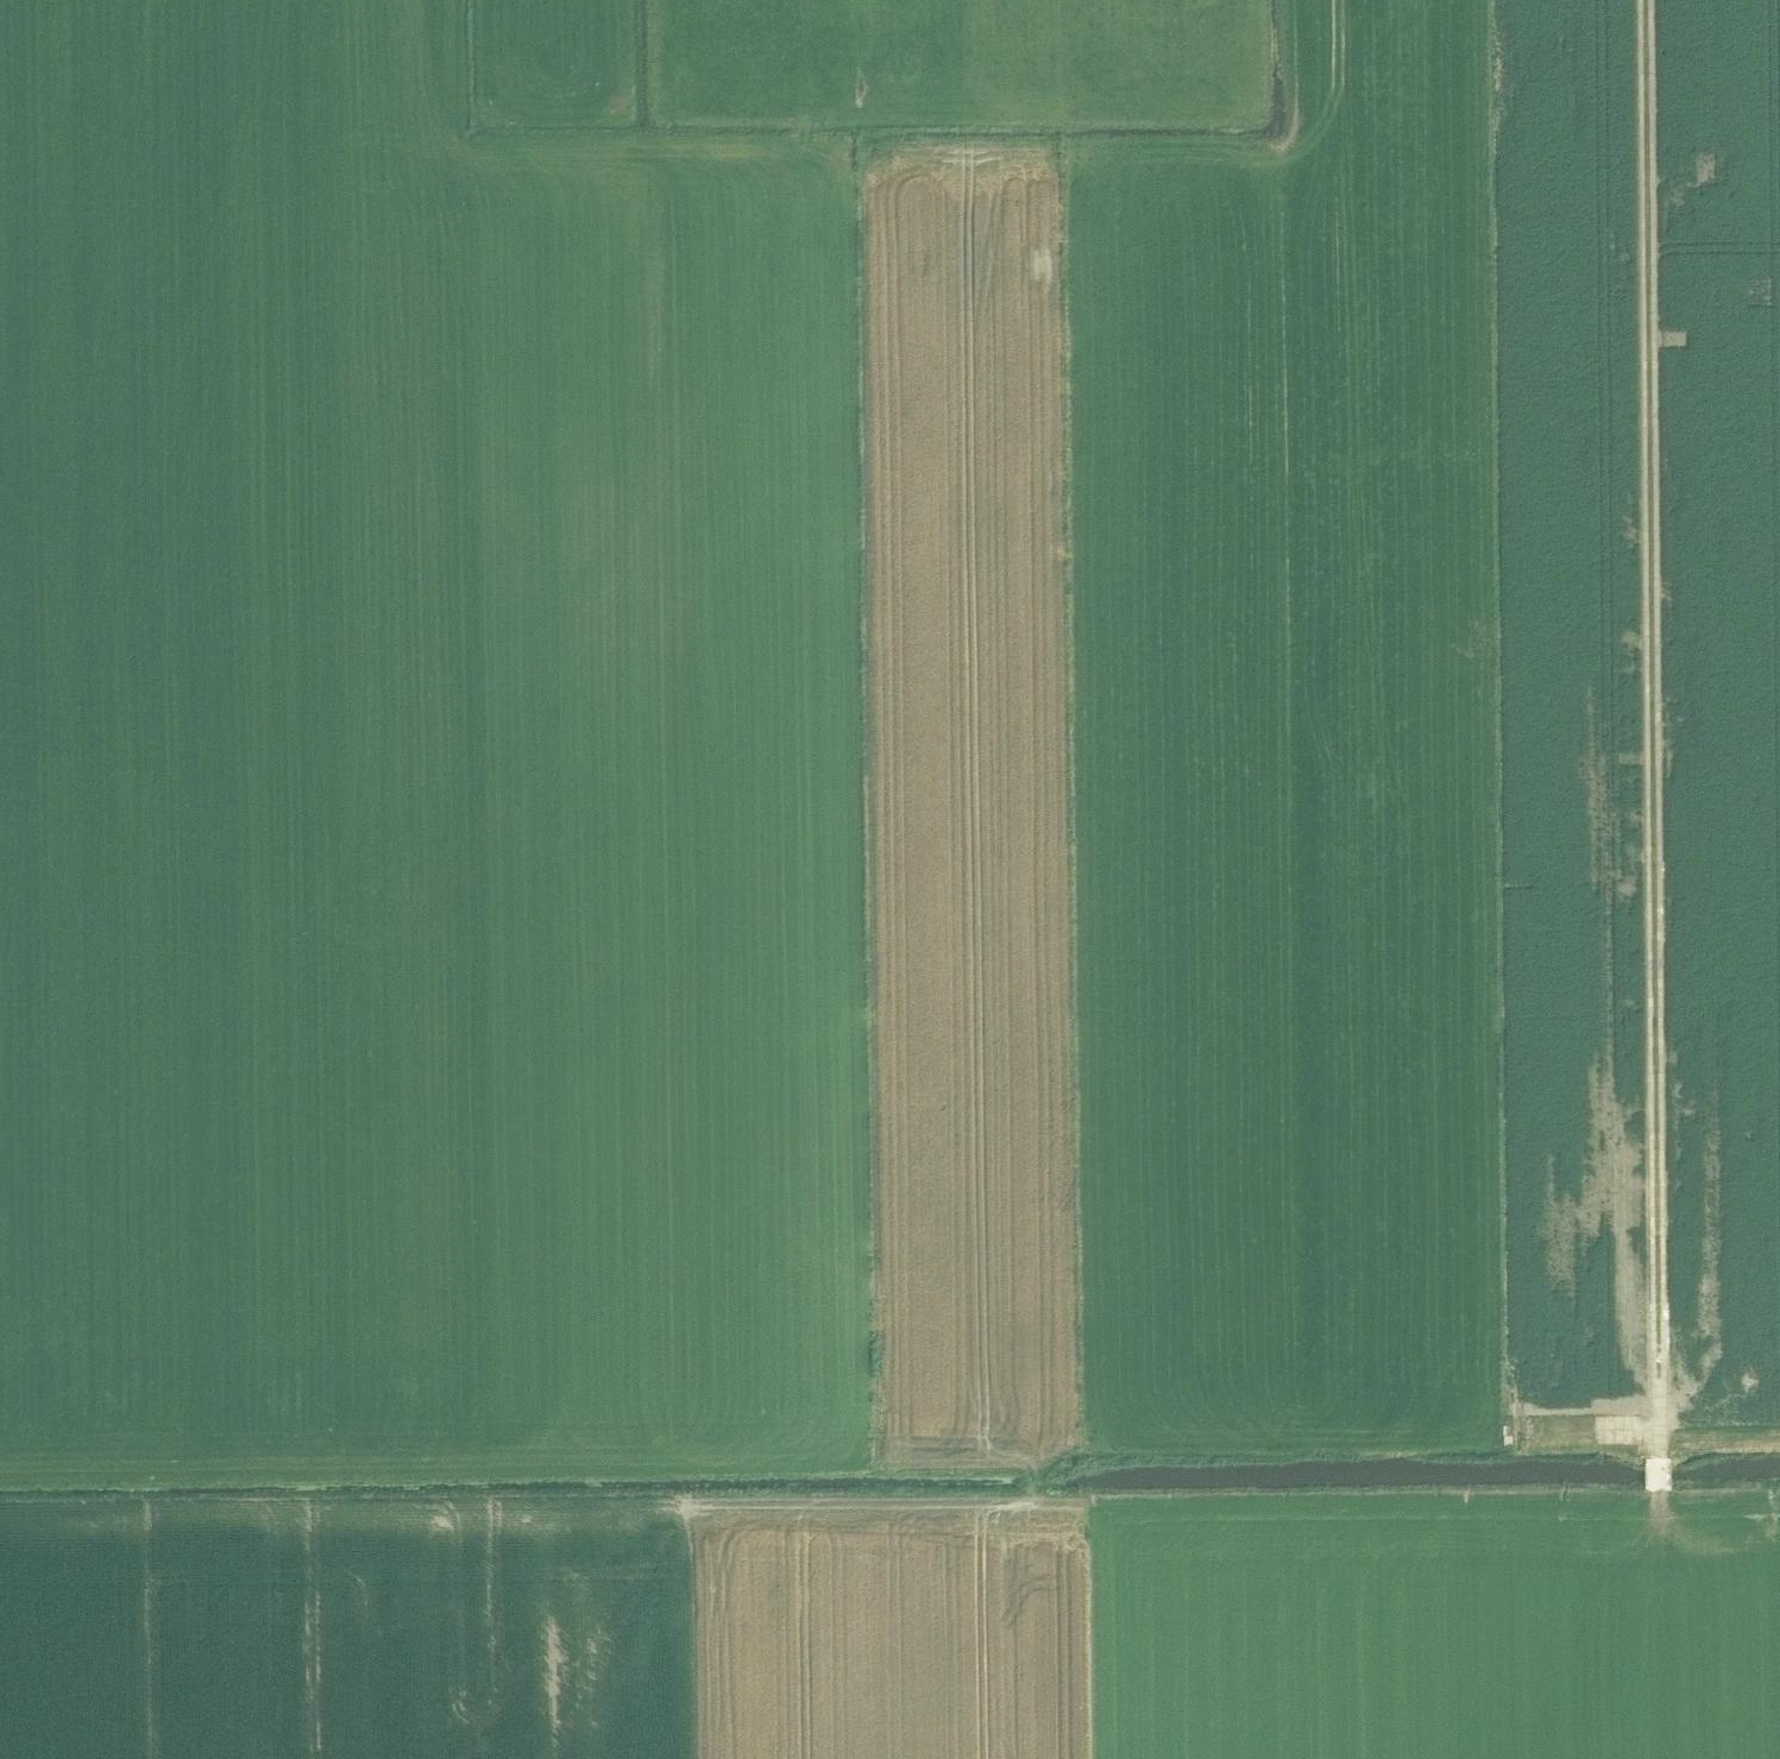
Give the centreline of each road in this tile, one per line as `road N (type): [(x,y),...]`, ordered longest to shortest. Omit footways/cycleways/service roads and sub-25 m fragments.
road 1 (track): [(1650,0),(1660,1482)]

